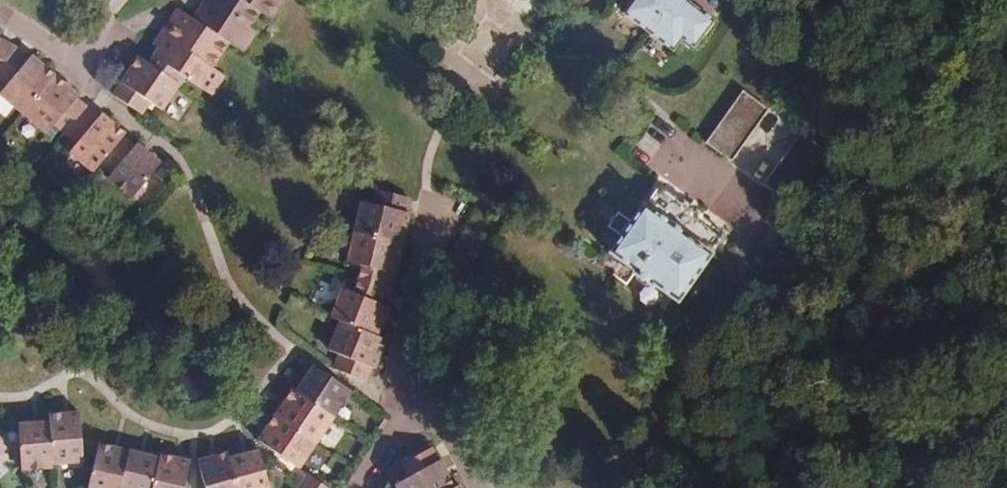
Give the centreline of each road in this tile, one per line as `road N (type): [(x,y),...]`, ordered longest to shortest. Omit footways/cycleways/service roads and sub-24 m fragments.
road 1 (residential): [(846,487),(840,452),(790,373),(761,300),(746,248),(753,215),(671,154)]
road 2 (residential): [(417,403),(400,361),(432,224)]

